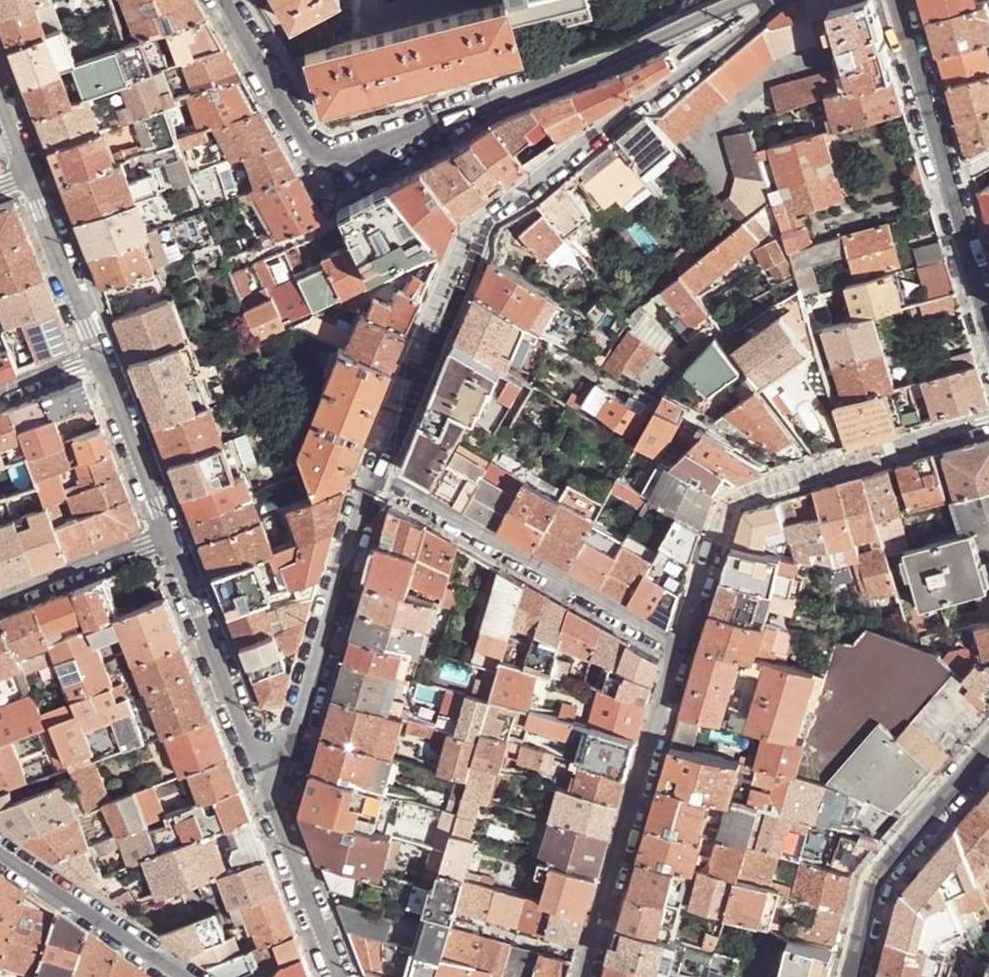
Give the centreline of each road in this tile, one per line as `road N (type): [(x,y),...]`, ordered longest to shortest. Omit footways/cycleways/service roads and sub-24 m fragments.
road 1 (residential): [(225,0),(308,142),(346,161),(618,59),(739,0)]
road 2 (residential): [(484,222),(761,18),(773,0)]
road 3 (residential): [(373,474),(677,651)]
road 4 (residential): [(271,807),(373,474)]
road 5 (residential): [(677,651),(582,976)]
road 6 (residential): [(897,0),(988,323)]
road 7 (residential): [(165,536),(271,807)]
road 8 (residential): [(988,751),(873,887),(852,976)]
road 9 (residential): [(181,976),(0,855)]
road 10 (residential): [(96,353),(165,536)]
road 11 (residential): [(27,175),(96,353)]
road 12 (residential): [(271,807),(335,976)]
road 13 (residential): [(165,536),(0,599)]

